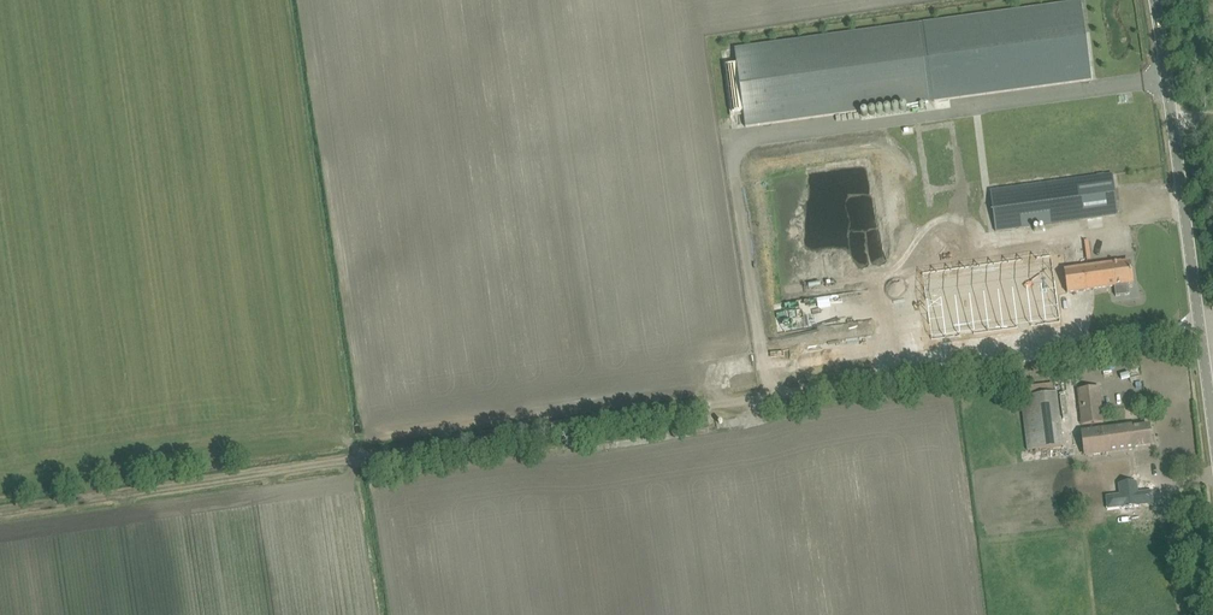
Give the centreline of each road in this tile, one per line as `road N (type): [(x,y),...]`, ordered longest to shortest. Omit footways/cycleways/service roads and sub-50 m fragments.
road 1 (track): [(0,509),(1198,331)]
road 2 (track): [(0,493),(720,385),(766,367)]
road 3 (unclassified): [(1212,440),(1153,0)]

